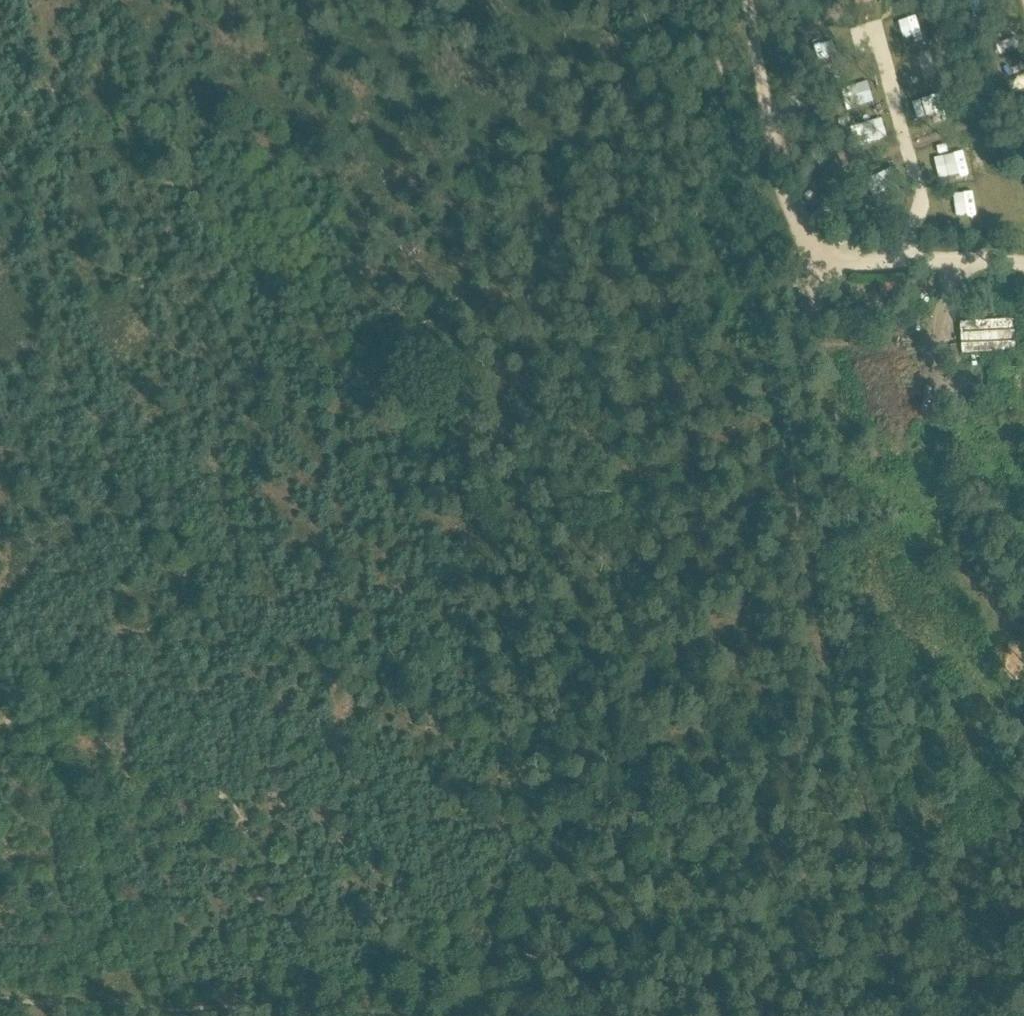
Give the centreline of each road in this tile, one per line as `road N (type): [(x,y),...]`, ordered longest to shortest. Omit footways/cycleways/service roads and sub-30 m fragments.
road 1 (track): [(335,1015),(0,1005)]

